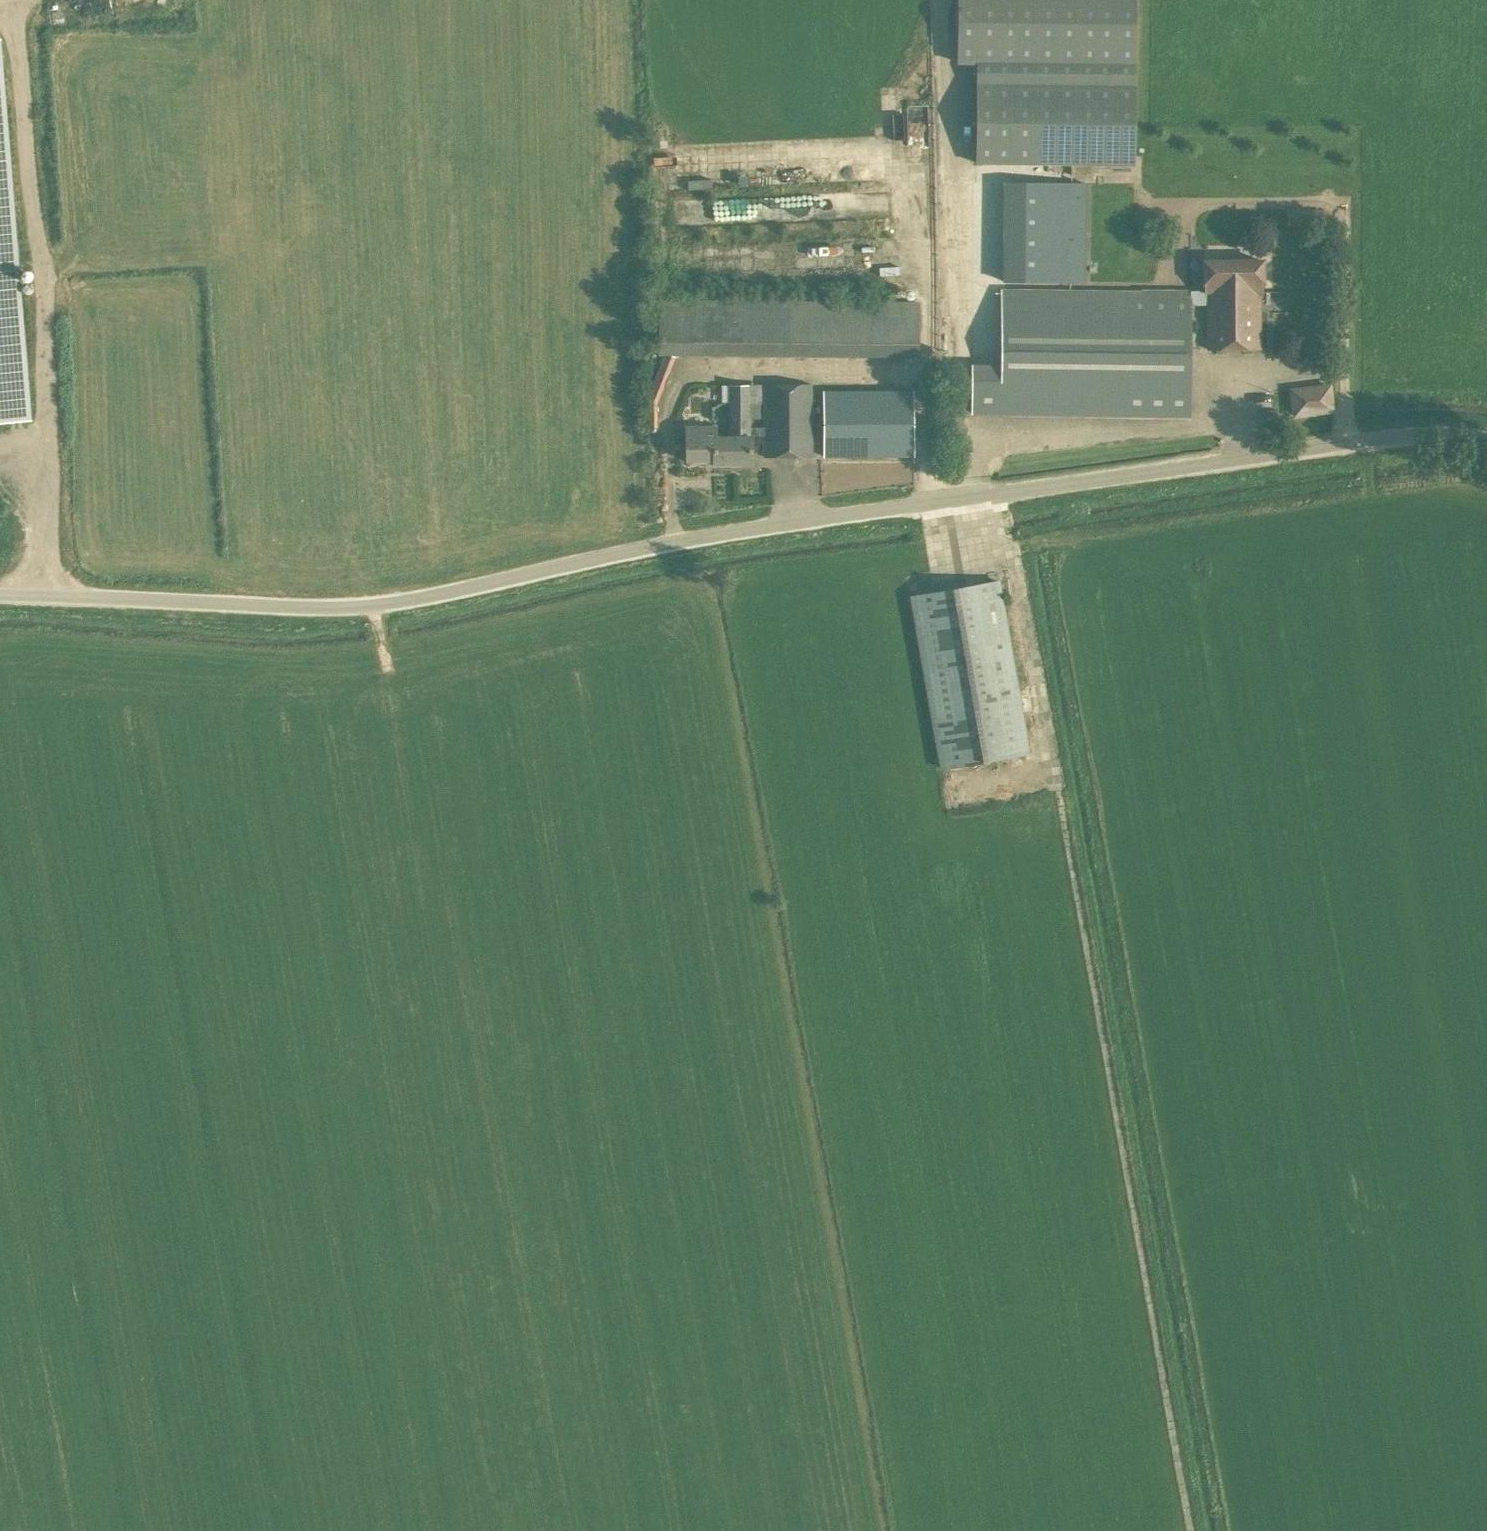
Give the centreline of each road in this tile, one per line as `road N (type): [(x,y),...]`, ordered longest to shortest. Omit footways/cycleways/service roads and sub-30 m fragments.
road 1 (unclassified): [(1486,438),(1405,434),(778,528),(339,613),(0,596)]

